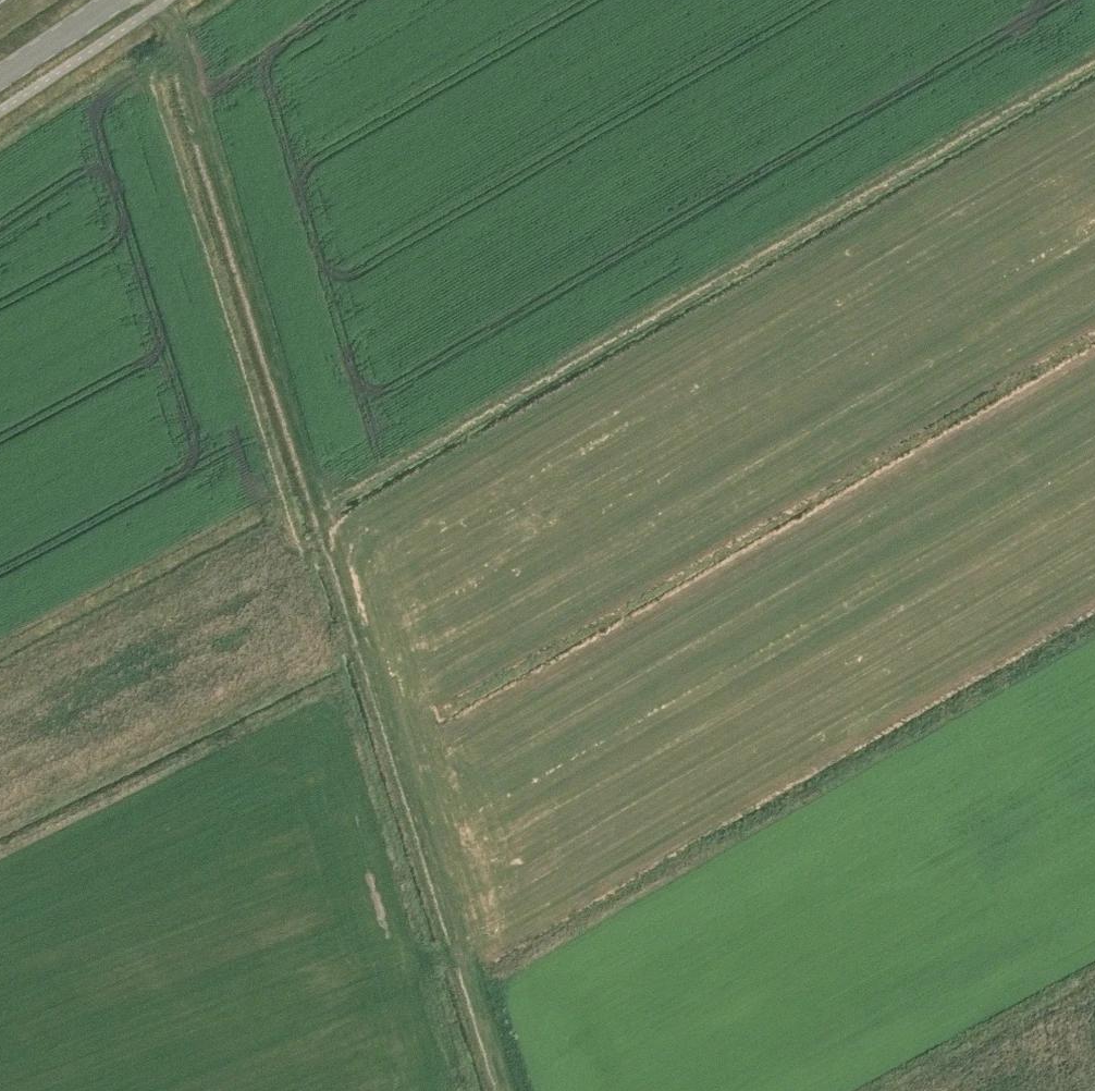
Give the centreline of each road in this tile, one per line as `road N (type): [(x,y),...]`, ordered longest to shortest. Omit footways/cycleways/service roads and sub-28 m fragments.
road 1 (track): [(506,1090),(185,70),(157,6)]
road 2 (tertiary): [(0,79),(118,0)]

